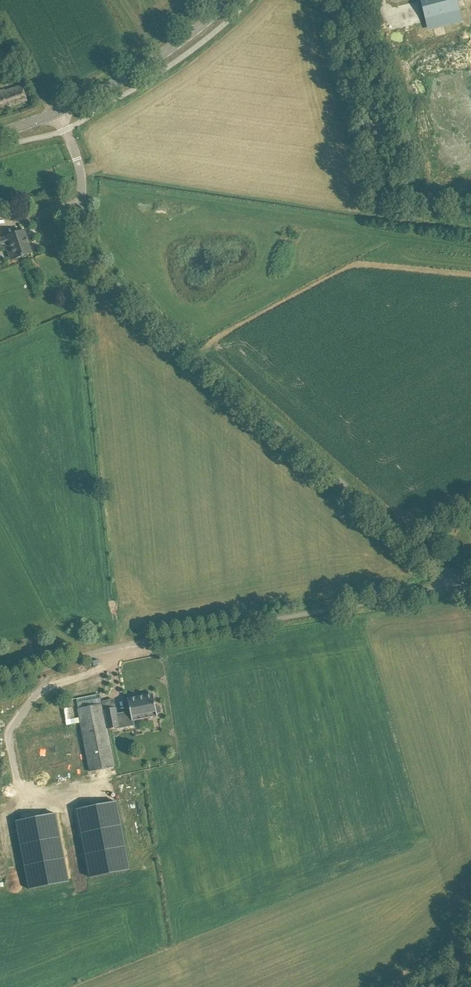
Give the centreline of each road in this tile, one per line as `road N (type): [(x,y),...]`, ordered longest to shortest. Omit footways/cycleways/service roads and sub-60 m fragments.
road 1 (unclassified): [(459,586),(91,262),(80,169),(57,111)]
road 2 (unclassified): [(0,685),(121,645),(459,586)]
road 3 (tertiary): [(57,111),(133,75),(226,0)]

